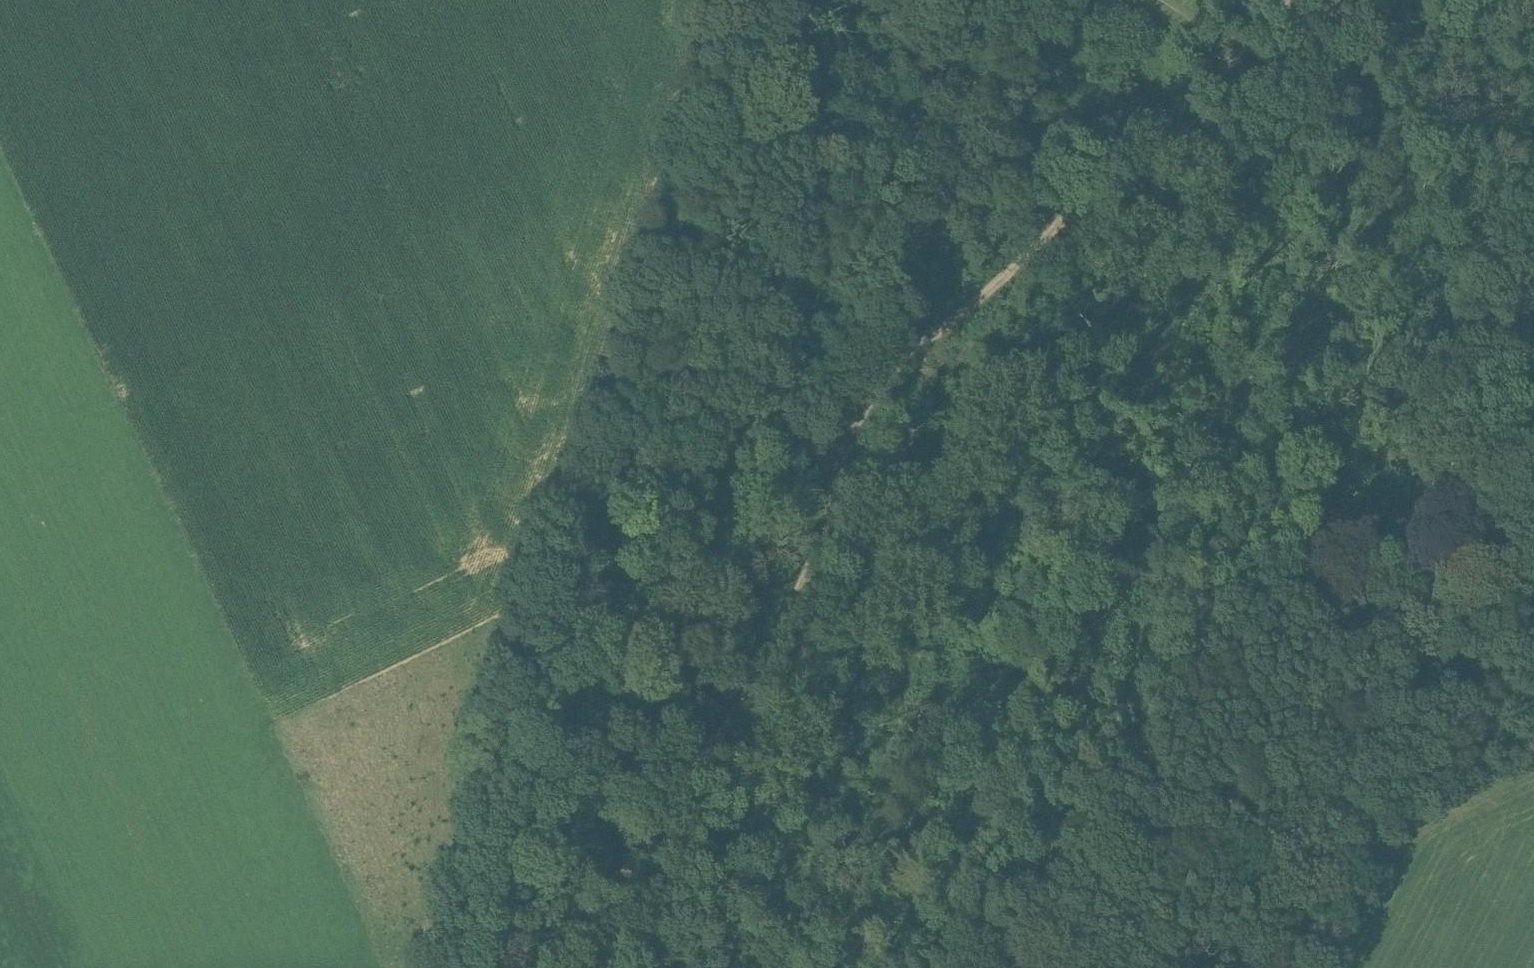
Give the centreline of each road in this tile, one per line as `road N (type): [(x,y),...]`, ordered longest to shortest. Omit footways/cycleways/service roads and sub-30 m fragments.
road 1 (track): [(605,967),(631,857),(727,726),(778,637),(864,407),(1285,0)]
road 2 (track): [(1533,87),(1499,59),(1469,49),(1378,62),(1359,50),(1261,27)]

